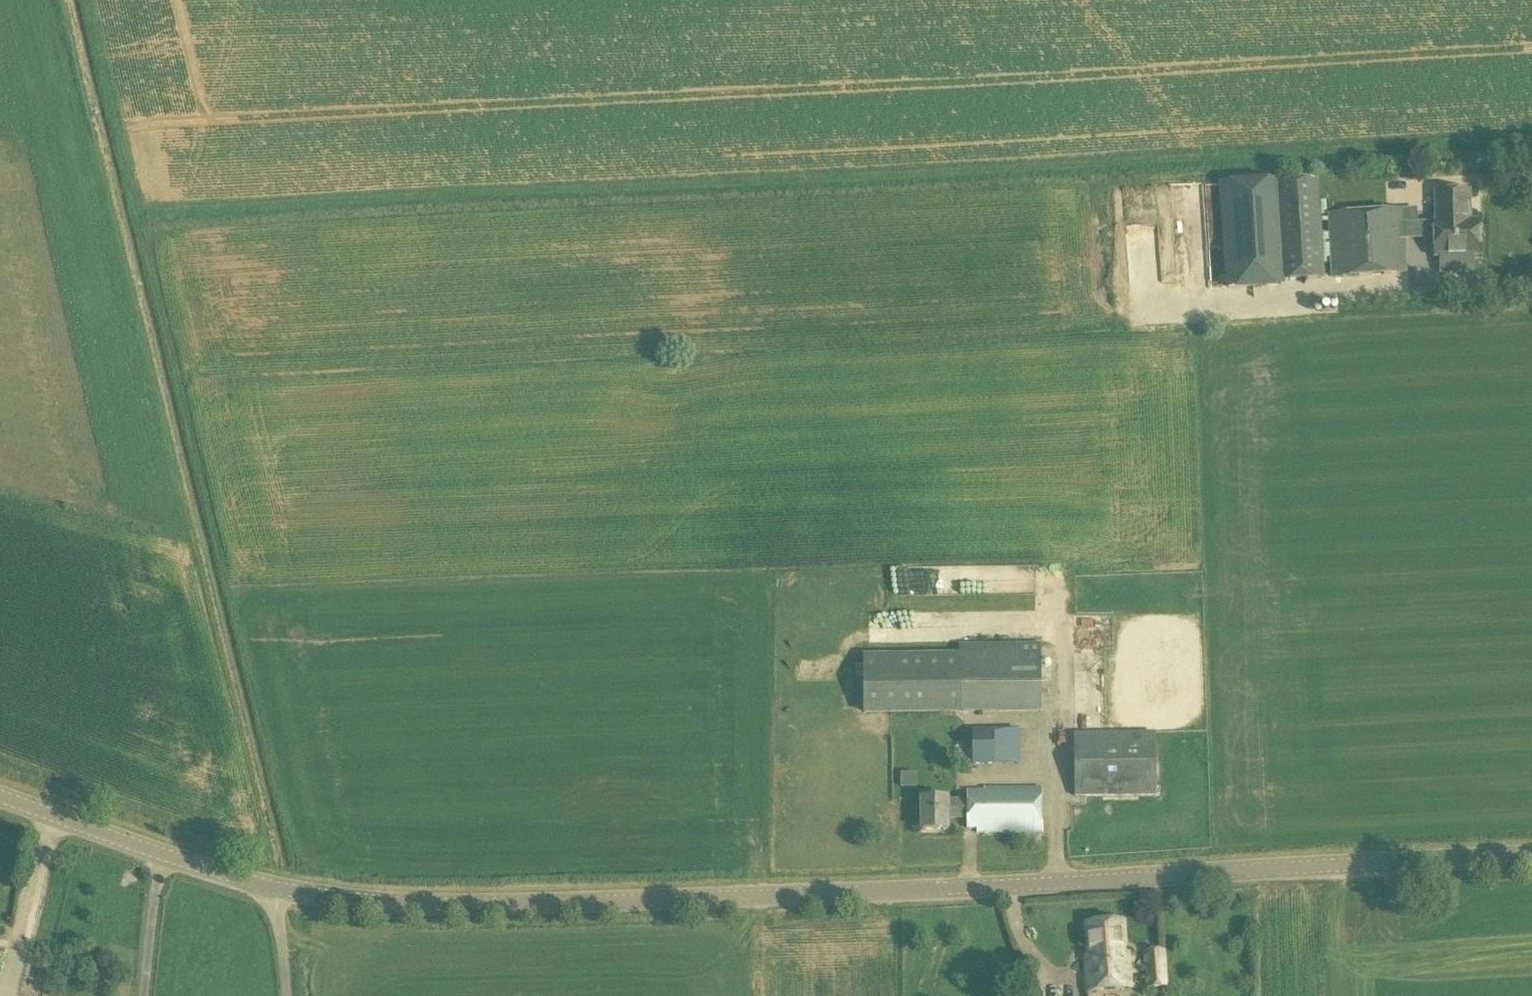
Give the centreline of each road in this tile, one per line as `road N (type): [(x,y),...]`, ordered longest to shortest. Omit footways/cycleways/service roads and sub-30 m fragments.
road 1 (tertiary): [(558,903),(1531,855)]
road 2 (tertiary): [(558,903),(431,903),(276,887),(0,795)]

